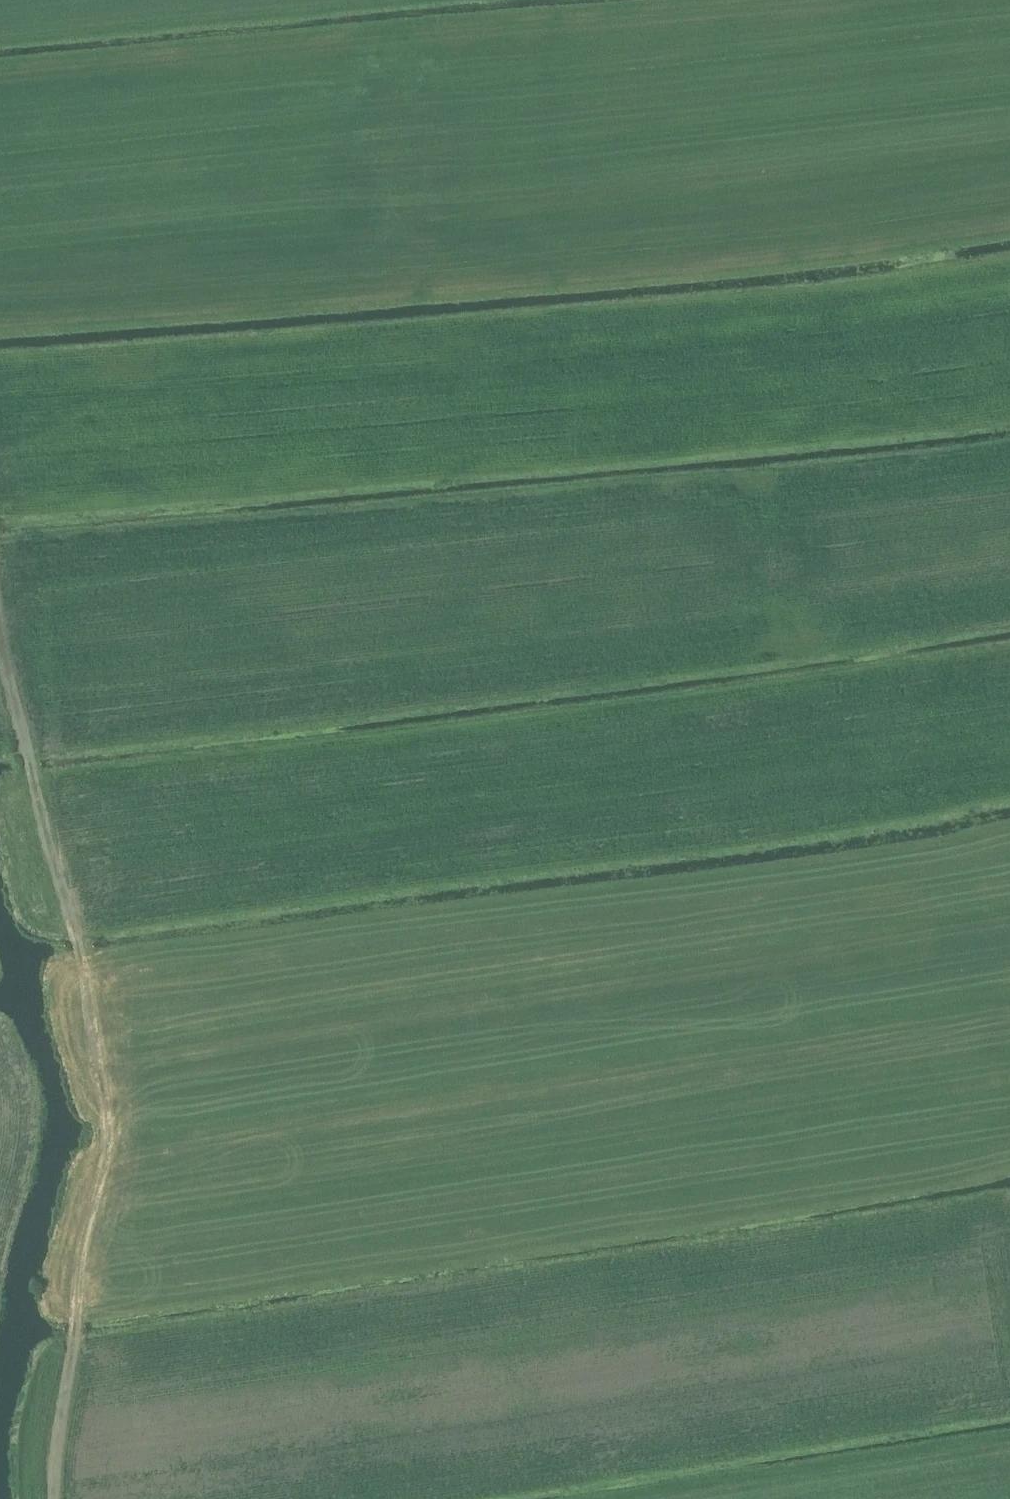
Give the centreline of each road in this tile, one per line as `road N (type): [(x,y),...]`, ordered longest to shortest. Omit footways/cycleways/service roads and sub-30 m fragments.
road 1 (track): [(0,630),(81,954),(110,1139),(76,1314),(55,1498)]

